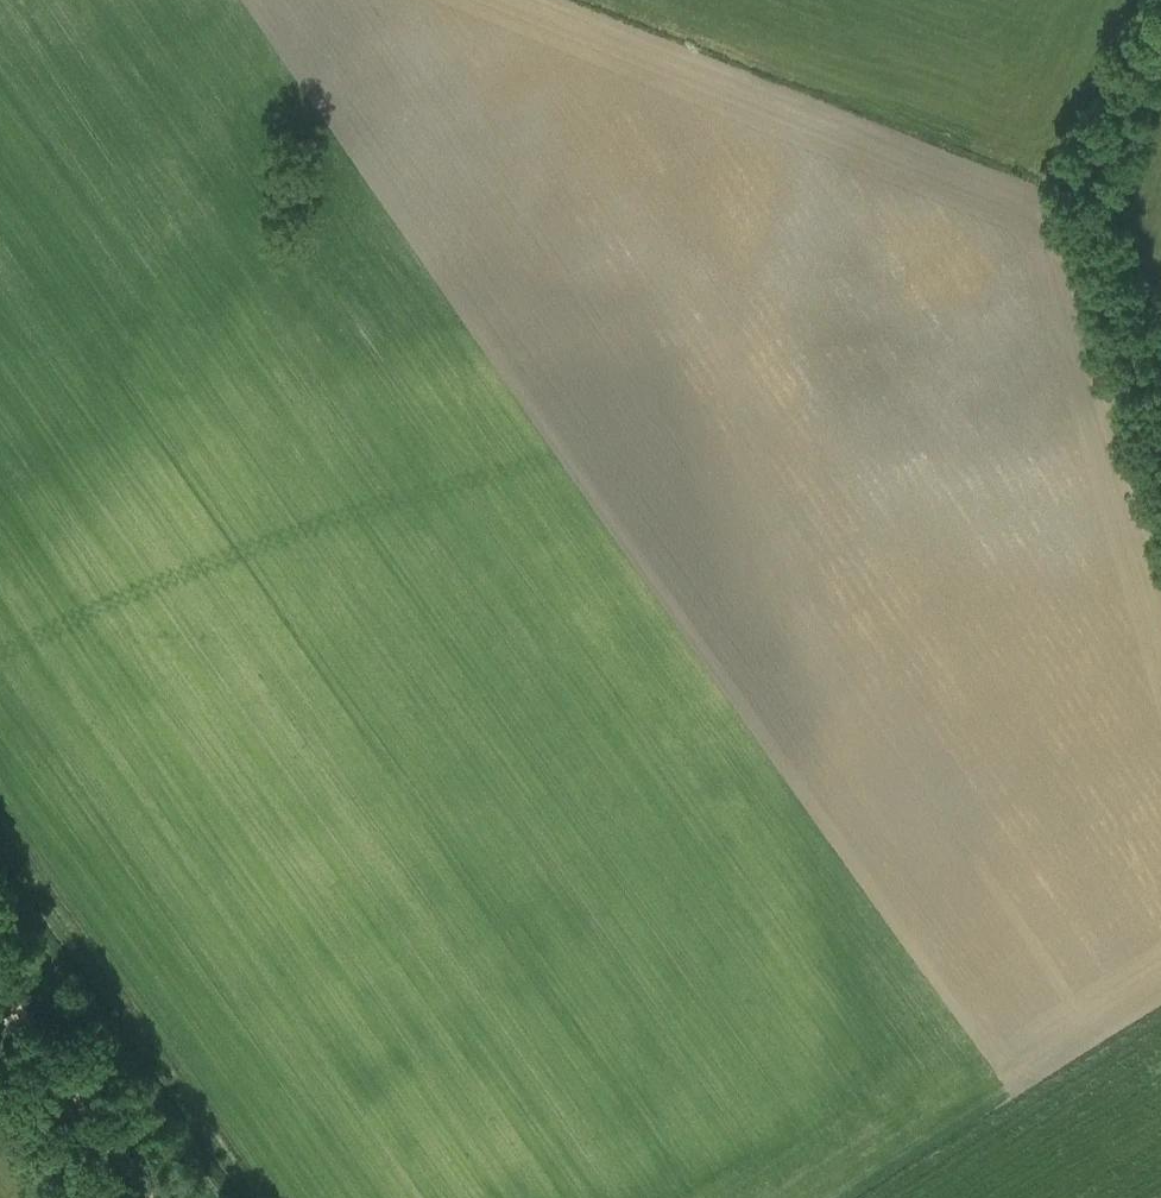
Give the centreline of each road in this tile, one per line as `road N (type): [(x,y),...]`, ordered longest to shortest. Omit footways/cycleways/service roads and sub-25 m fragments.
road 1 (track): [(146,1197),(0,992)]

